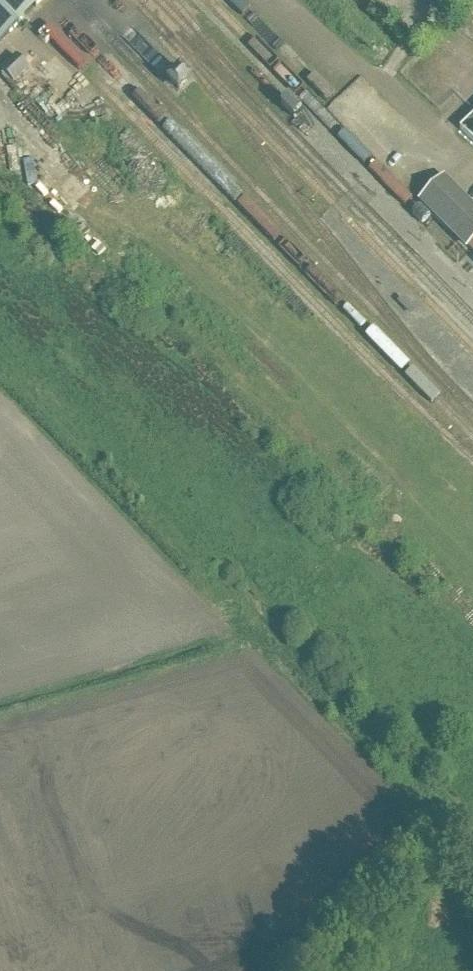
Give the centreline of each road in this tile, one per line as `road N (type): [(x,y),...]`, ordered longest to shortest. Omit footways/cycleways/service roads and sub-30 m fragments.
road 1 (residential): [(472,166),(383,78)]

